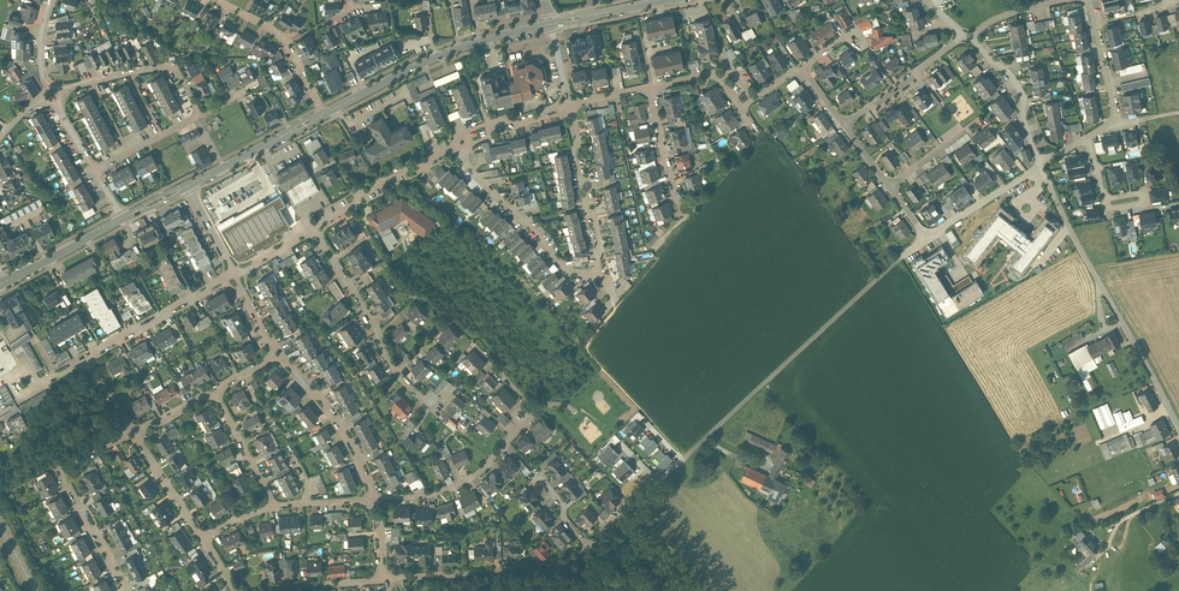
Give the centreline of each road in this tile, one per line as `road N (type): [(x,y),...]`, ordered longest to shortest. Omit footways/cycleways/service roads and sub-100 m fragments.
road 1 (residential): [(675,466),(926,236)]
road 2 (residential): [(1040,166),(1178,429)]
road 3 (secondary): [(336,107),(463,46),(550,24)]
road 4 (residential): [(124,590),(63,475),(65,466),(132,432)]
road 5 (residential): [(385,580),(546,569),(588,548)]
road 6 (residential): [(604,272),(572,270),(474,174),(461,142)]
road 7 (residential): [(279,352),(334,418),(372,499)]
road 8 (residential): [(84,359),(235,275)]
road 9 (residential): [(521,427),(464,481),(372,499)]
road 10 (residential): [(313,227),(461,142)]
road 11 (residential): [(604,272),(570,105)]
road 12 (residential): [(398,373),(313,227)]
road 13 (residential): [(325,113),(288,43),(220,0)]
road 14 (secondary): [(188,185),(325,113)]
road 15 (residential): [(1089,136),(1116,120),(1090,0)]
road 16 (residential): [(965,35),(844,125)]
road 17 (residential): [(972,38),(1013,78),(1040,166)]
road 18 (secondary): [(4,282),(122,218)]
road 19 (residential): [(926,236),(1040,166)]
road 20 (residential): [(275,507),(214,391)]
road 21 (residential): [(683,214),(652,88)]
road 22 (residential): [(200,536),(132,432)]

